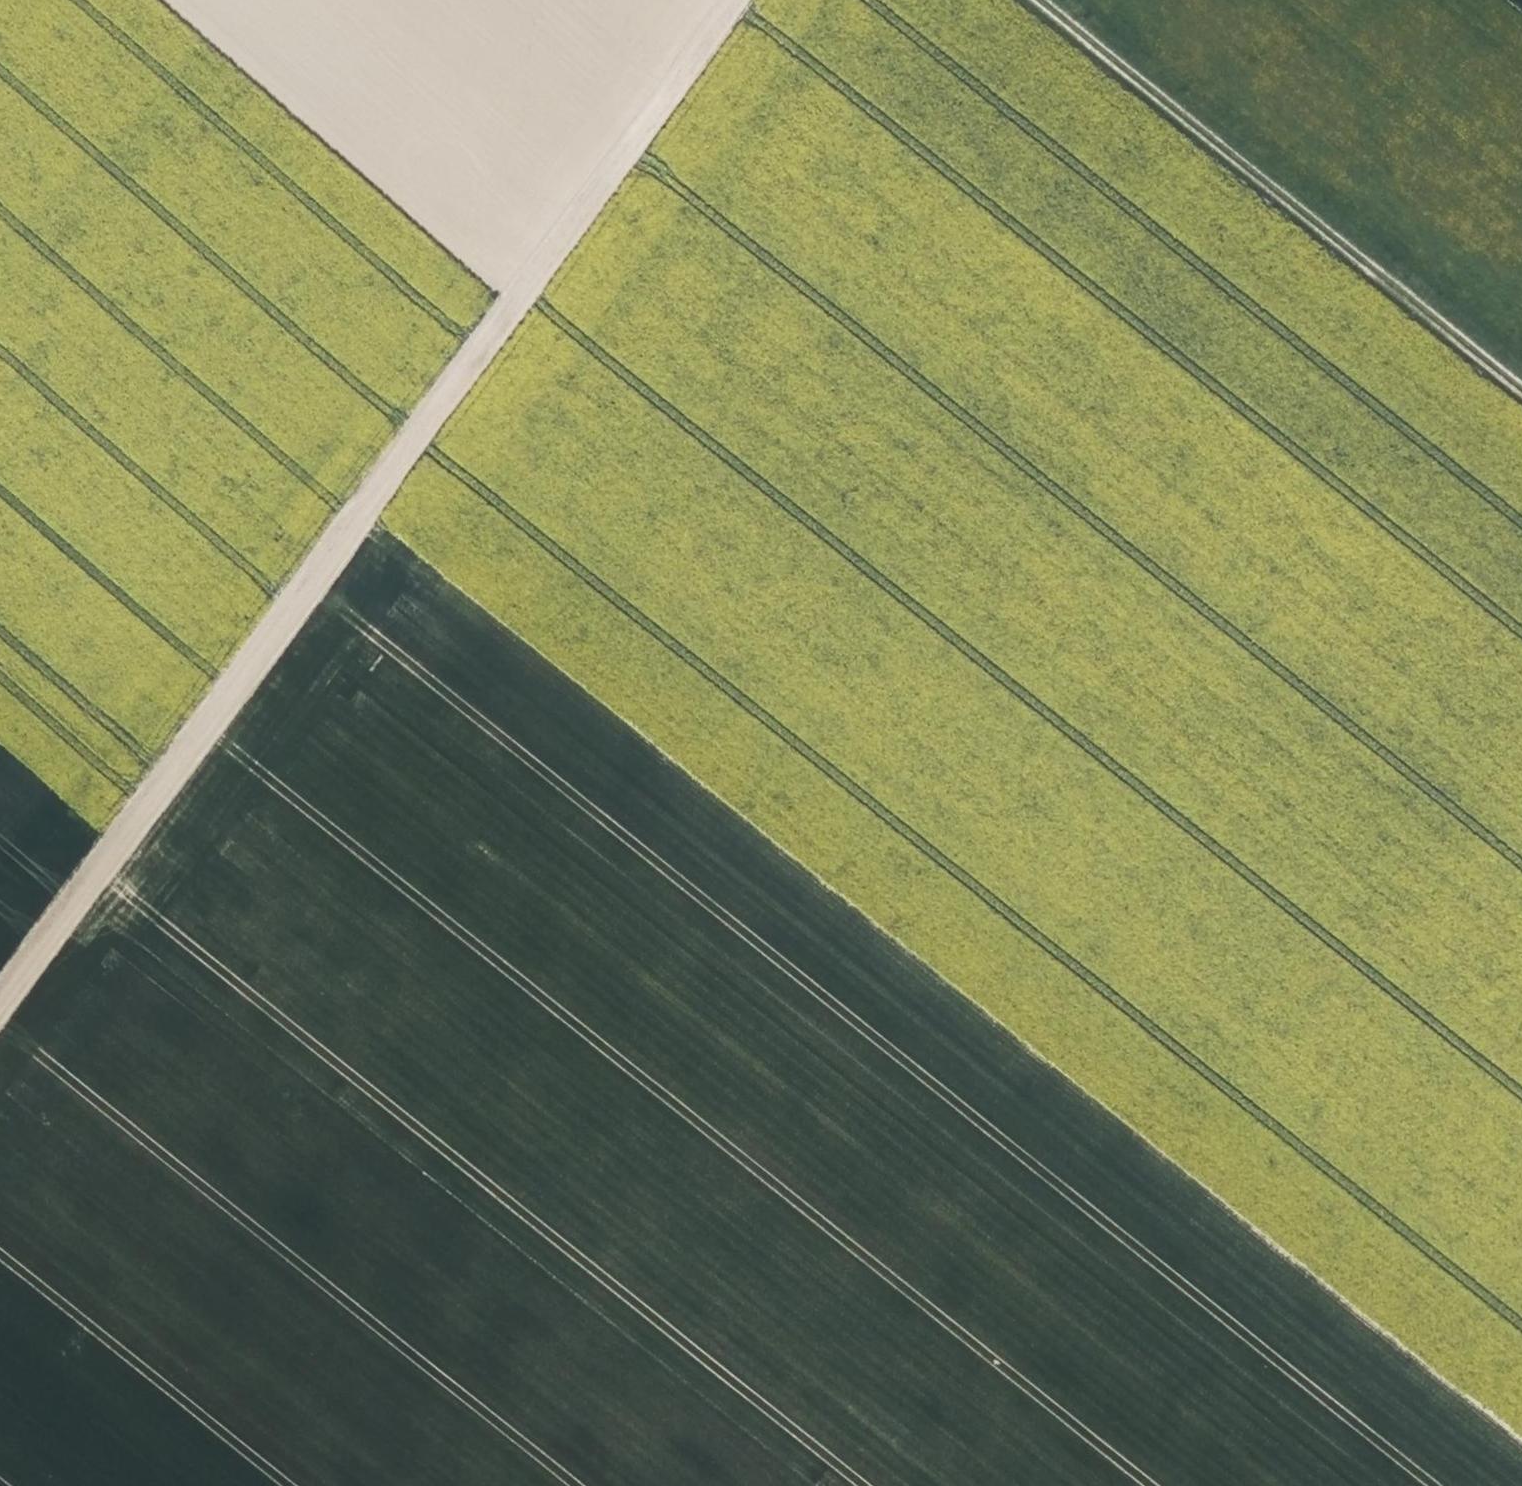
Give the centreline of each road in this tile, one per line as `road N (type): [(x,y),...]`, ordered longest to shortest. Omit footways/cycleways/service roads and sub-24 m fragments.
road 1 (track): [(732,0),(0,1002)]
road 2 (track): [(1043,0),(1521,385)]

